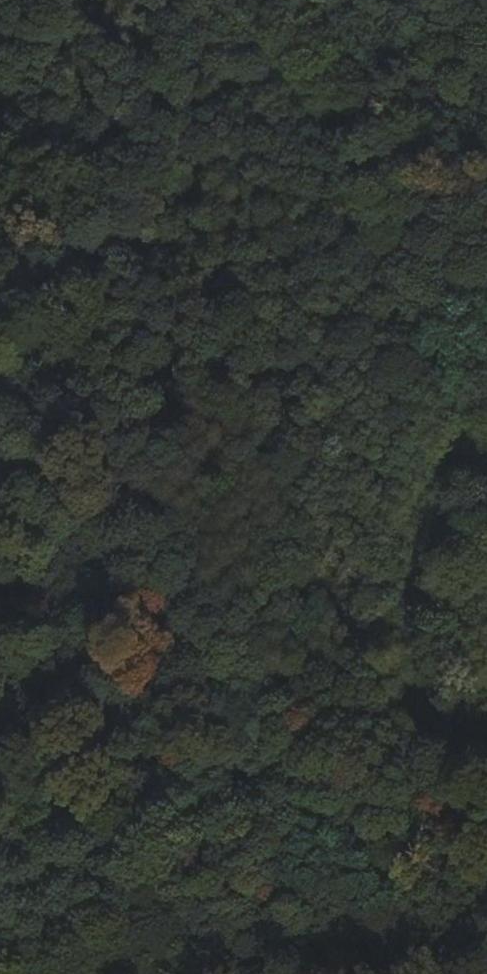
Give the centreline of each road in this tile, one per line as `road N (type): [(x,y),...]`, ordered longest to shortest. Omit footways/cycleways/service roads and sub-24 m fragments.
road 1 (track): [(486,226),(0,474)]

